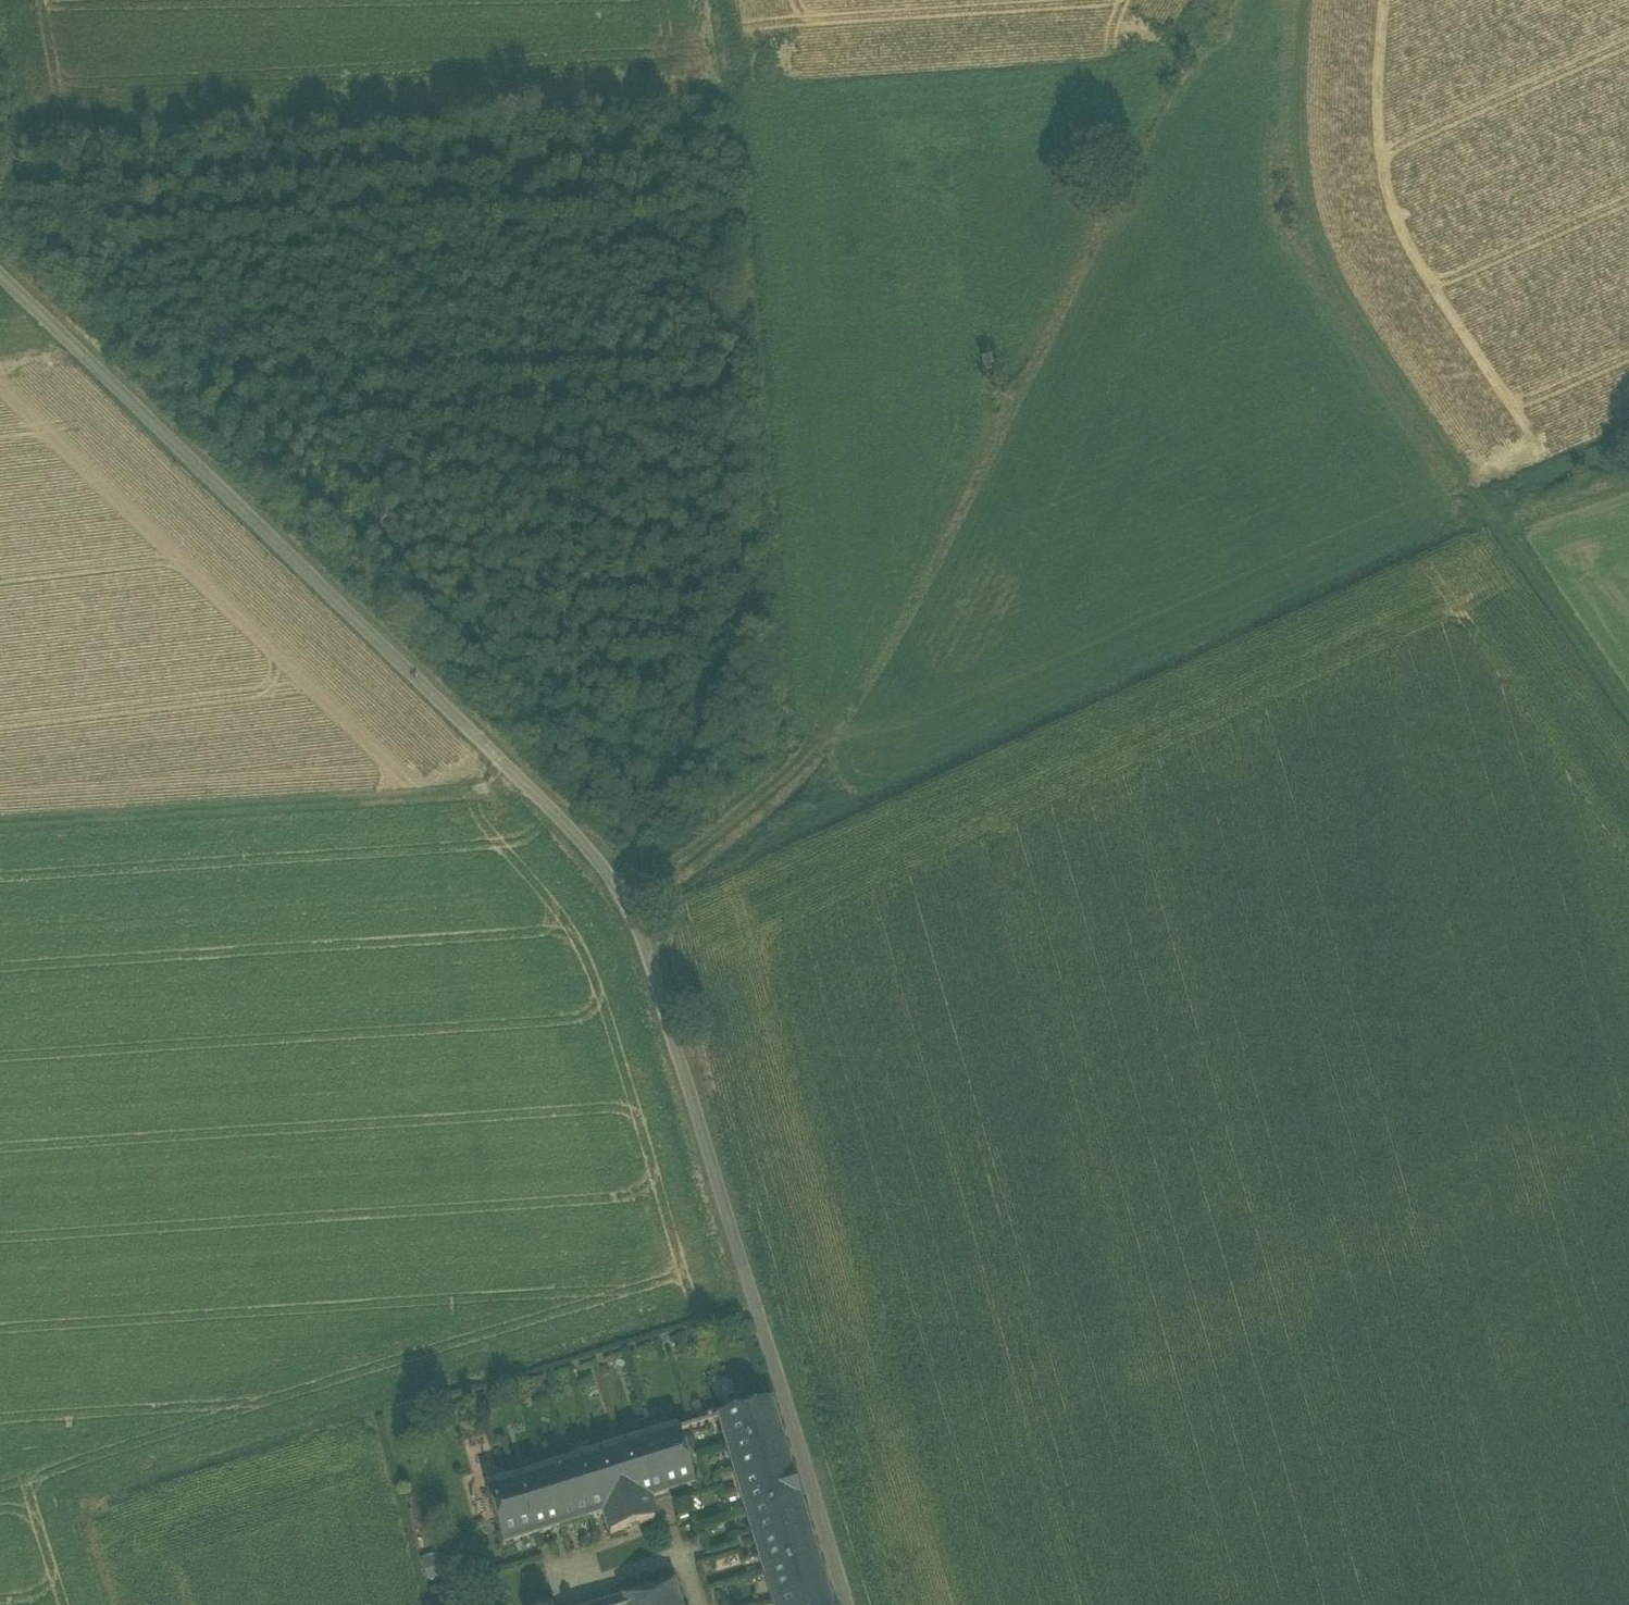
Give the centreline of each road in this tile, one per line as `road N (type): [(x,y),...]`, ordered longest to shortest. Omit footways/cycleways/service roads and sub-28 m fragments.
road 1 (unclassified): [(0,275),(575,822),(629,898),(843,1604)]
road 2 (track): [(1304,0),(1296,213),(1628,712)]
road 3 (track): [(513,767),(0,807)]
road 4 (track): [(629,898),(829,729),(940,519)]

